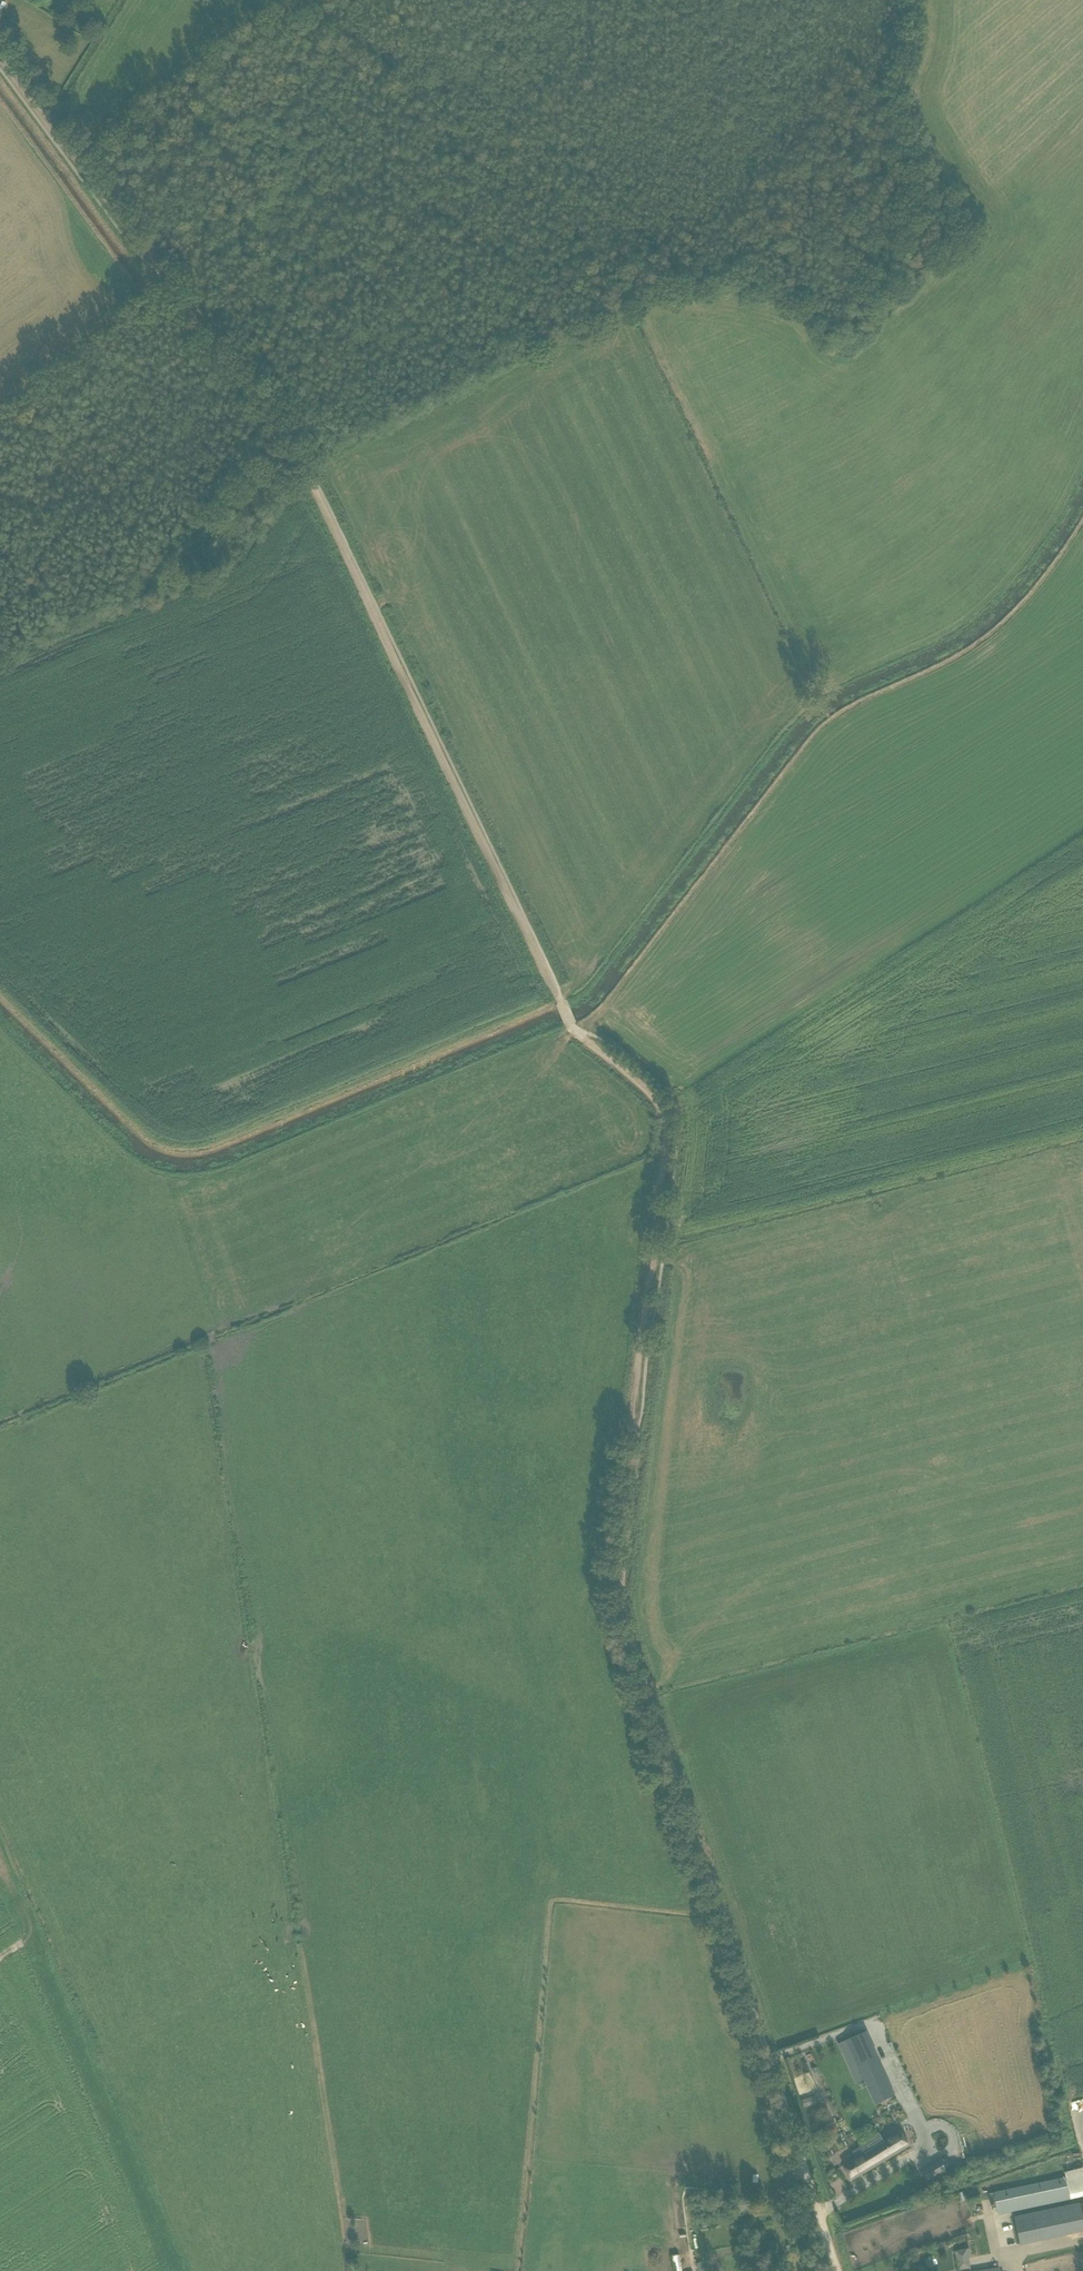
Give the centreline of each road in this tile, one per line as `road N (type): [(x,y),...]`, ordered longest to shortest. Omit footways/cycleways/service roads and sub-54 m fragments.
road 1 (track): [(805,2166),(622,1606),(633,1407),(666,1122),(649,1091),(576,1030)]
road 2 (track): [(307,473),(560,1000)]
road 3 (track): [(151,263),(307,473)]
road 4 (track): [(151,263),(0,58)]
road 5 (track): [(0,1421),(203,1338)]

